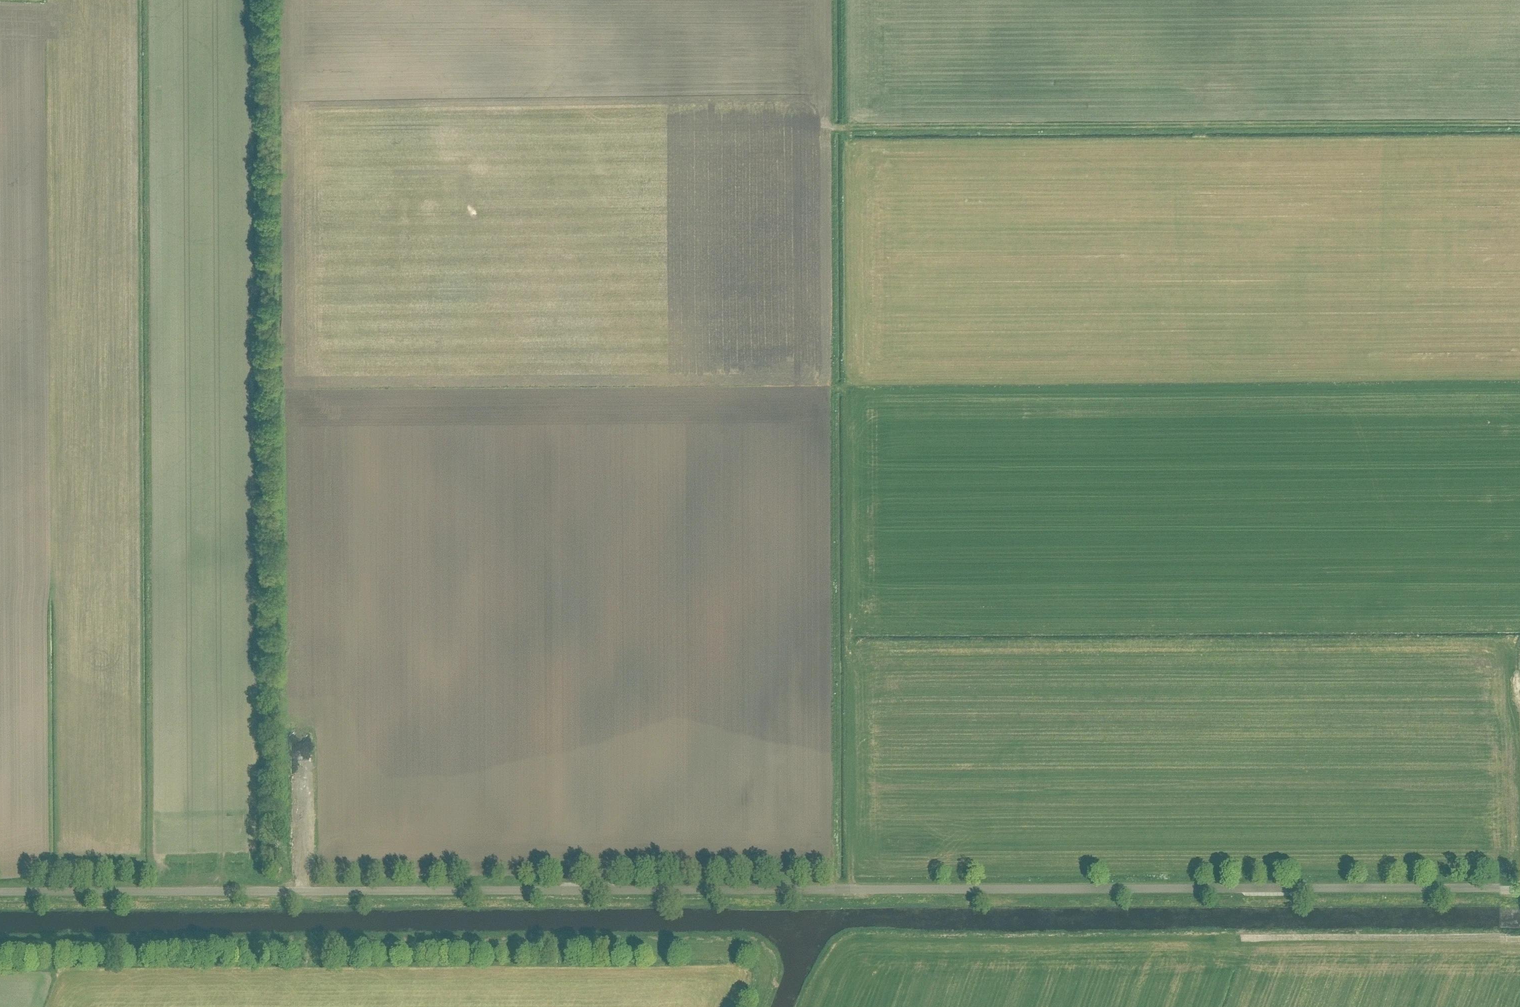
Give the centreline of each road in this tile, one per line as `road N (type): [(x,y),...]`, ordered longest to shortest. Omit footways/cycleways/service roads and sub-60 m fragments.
road 1 (unclassified): [(1519,885),(0,893)]
road 2 (track): [(834,126),(1519,123)]

